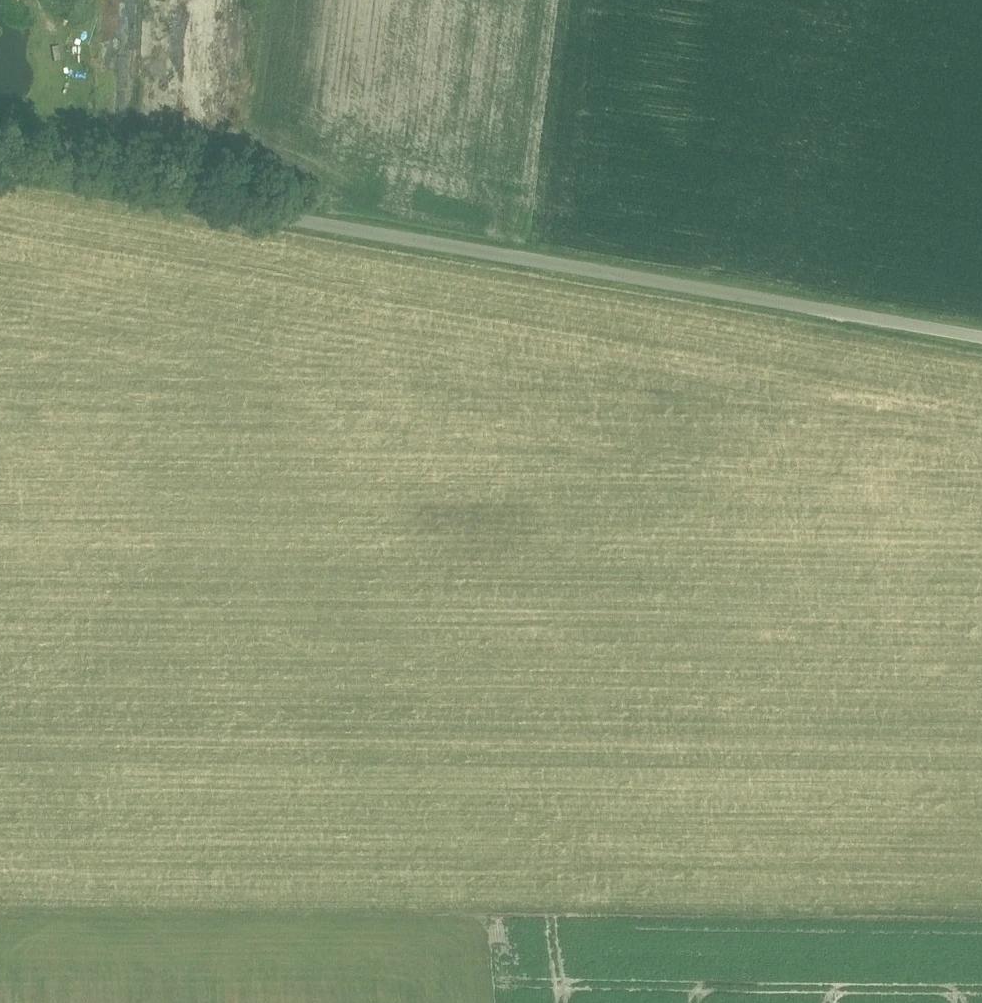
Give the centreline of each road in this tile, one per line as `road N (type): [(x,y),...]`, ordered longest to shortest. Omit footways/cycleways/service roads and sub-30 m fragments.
road 1 (unclassified): [(981,337),(0,170)]

